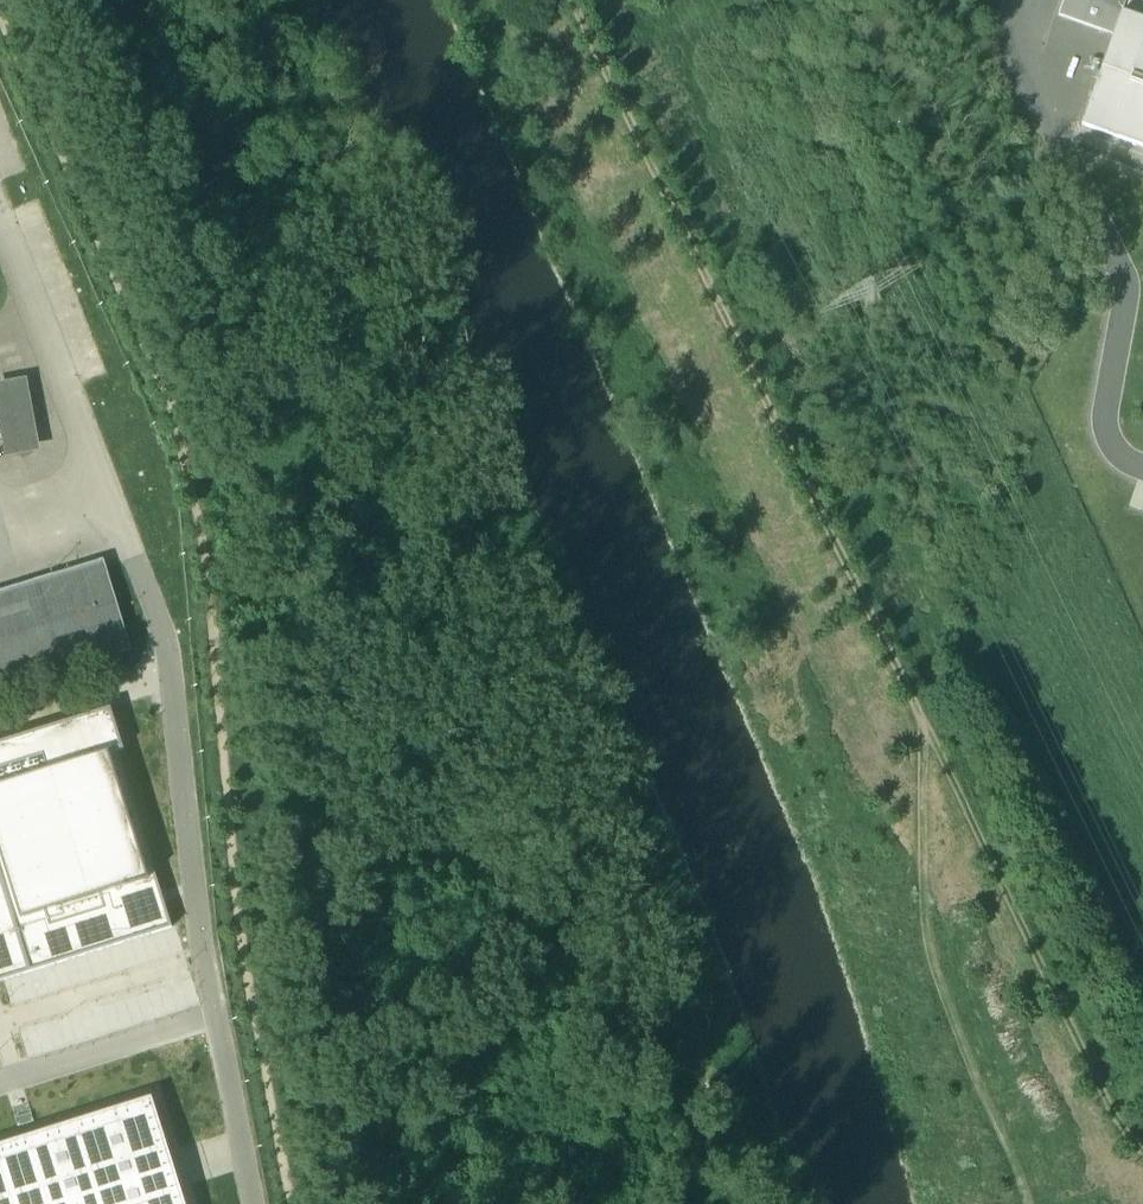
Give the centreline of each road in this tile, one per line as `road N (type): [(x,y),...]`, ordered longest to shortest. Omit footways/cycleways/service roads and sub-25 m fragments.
road 1 (track): [(1022,1203),(920,951),(928,880),(958,793),(570,0)]
road 2 (track): [(958,793),(1109,1115),(1142,1164)]

